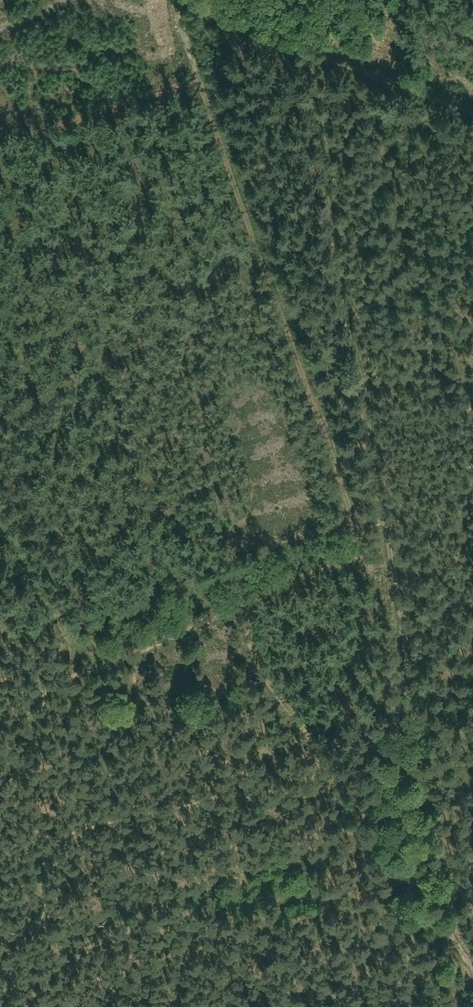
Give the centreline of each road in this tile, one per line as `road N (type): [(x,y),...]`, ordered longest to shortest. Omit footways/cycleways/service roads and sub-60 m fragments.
road 1 (track): [(358,536),(181,0)]
road 2 (track): [(387,520),(330,264),(307,43)]
road 3 (track): [(387,520),(405,686),(392,781),(419,890),(472,974)]
road 4 (track): [(472,106),(200,0)]
road 5 (track): [(392,781),(336,774),(294,751),(224,619)]
road 6 (track): [(0,731),(224,619)]
road 7 (track): [(472,400),(344,328)]

